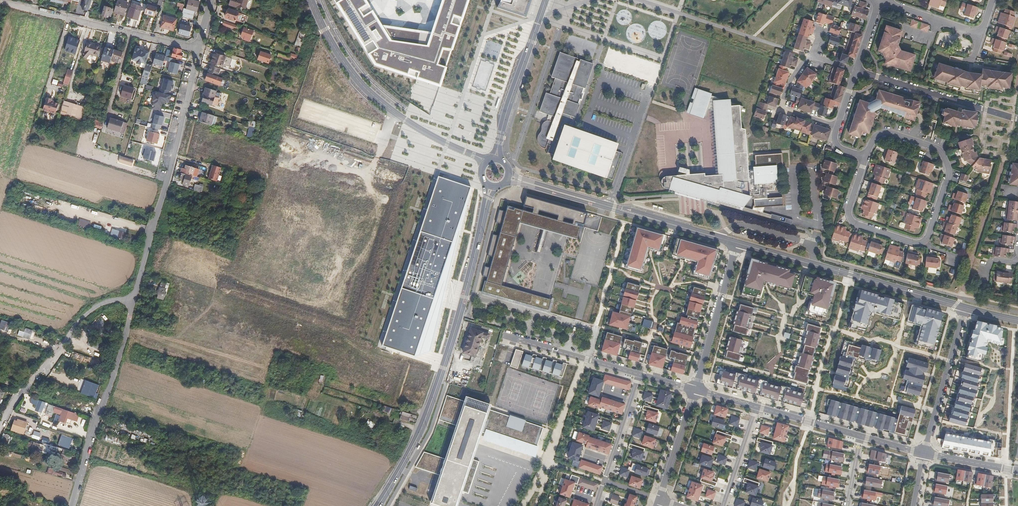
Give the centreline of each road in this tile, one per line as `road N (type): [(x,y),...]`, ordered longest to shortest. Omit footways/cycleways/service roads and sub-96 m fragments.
road 1 (residential): [(198,50),(73,505)]
road 2 (secondary): [(485,208),(434,397),(378,505)]
road 3 (residential): [(866,157),(850,219),(925,241),(947,163),(932,146),(899,135)]
road 4 (residential): [(310,0),(334,47),(377,98),(486,163)]
road 5 (secondary): [(517,180),(713,236)]
road 6 (residential): [(198,50),(0,2)]
road 7 (residential): [(857,71),(1017,119)]
road 8 (residential): [(837,128),(783,109),(786,91),(812,57),(857,71)]
road 9 (secondary): [(812,264),(964,308)]
road 10 (residential): [(739,243),(695,390)]
road 11 (secondary): [(546,0),(499,143)]
road 12 (residential): [(924,453),(964,308)]
road 13 (residential): [(639,375),(504,336)]
road 14 (unclassified): [(812,264),(813,244),(792,238),(741,224),(713,236)]

